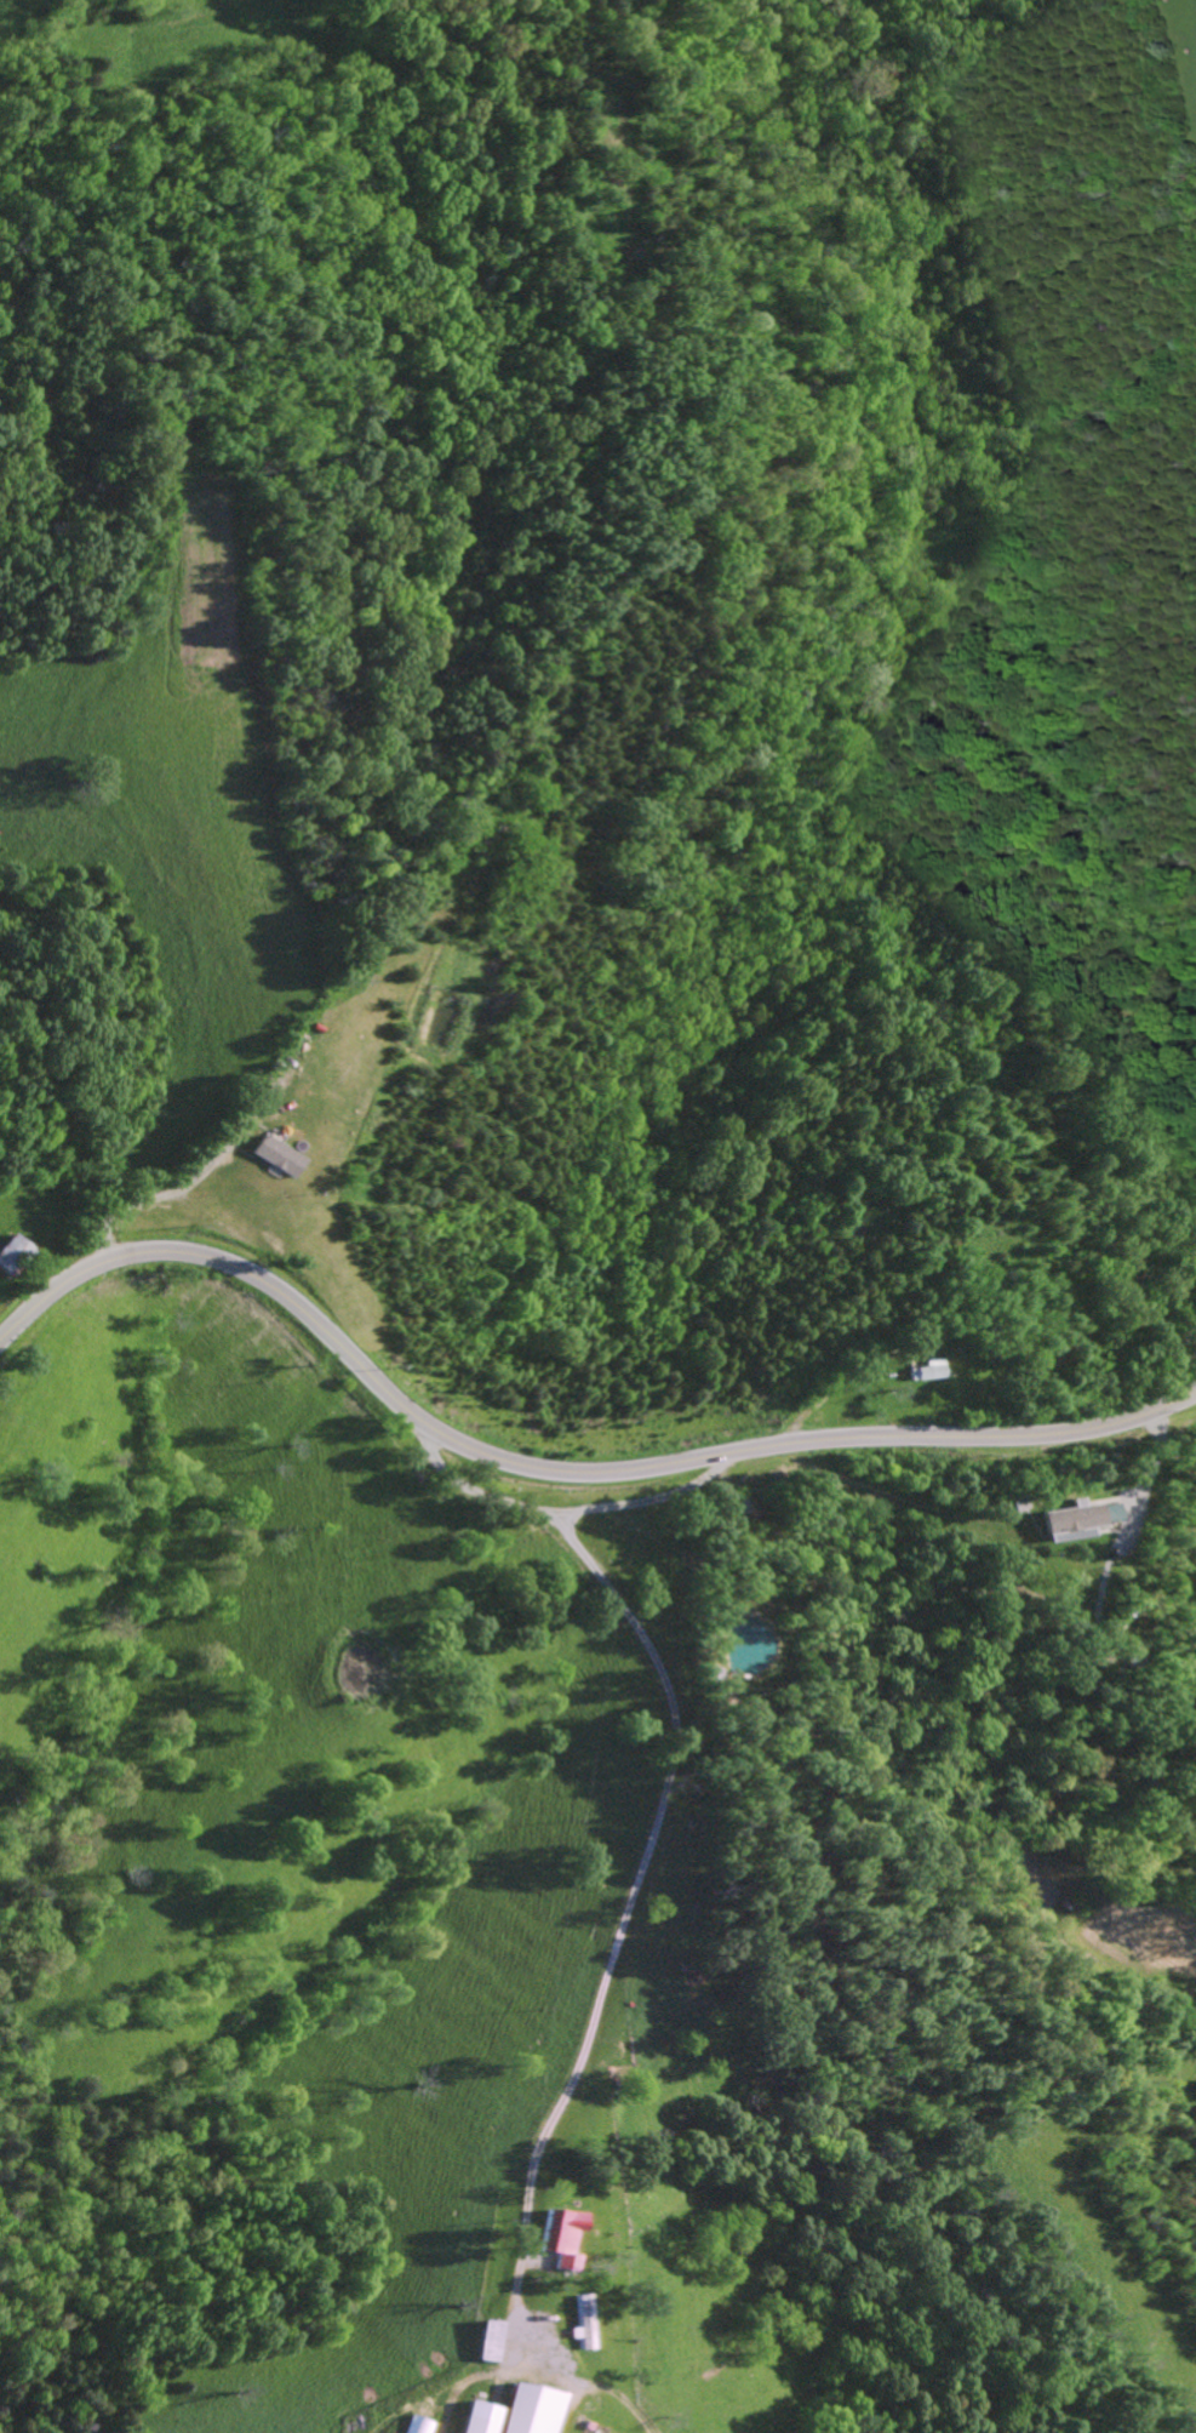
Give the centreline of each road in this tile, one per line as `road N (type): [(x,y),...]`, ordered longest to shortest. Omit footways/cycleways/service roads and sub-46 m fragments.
road 1 (secondary): [(0,1336),(92,1268),(151,1255),(211,1261),(267,1287),(390,1400),(447,1440),(513,1464),(584,1474),(814,1443),(1047,1437),(1123,1422),(1195,1389)]

